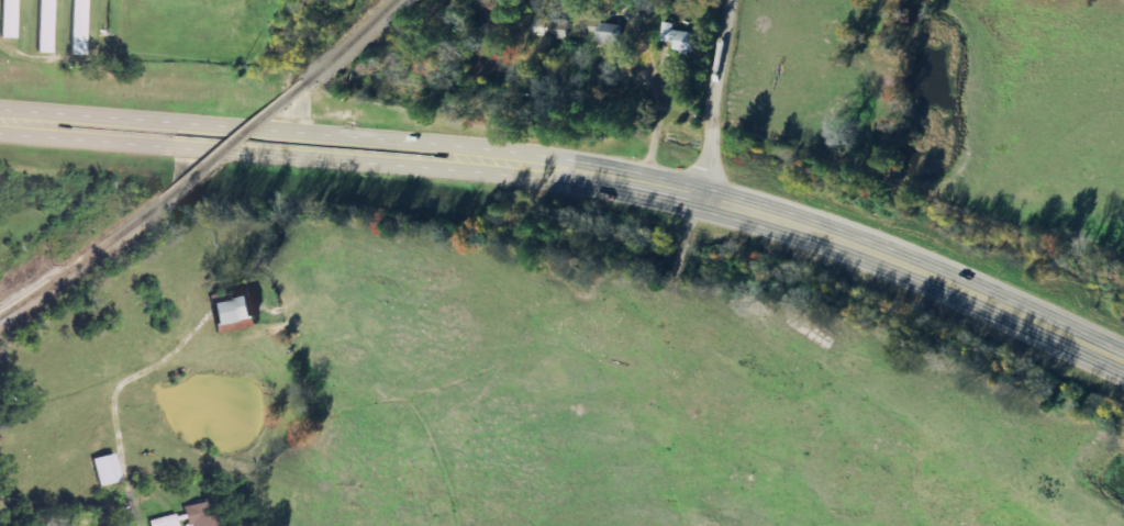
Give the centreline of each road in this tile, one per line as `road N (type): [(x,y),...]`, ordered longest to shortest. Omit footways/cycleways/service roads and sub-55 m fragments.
road 1 (trunk): [(467,158),(597,176),(743,209),(981,298)]
road 2 (trunk): [(467,158),(444,143),(84,114),(48,125)]
road 3 (trunk): [(48,125),(79,138),(444,166),(467,158)]
road 4 (residential): [(702,199),(732,0)]
road 5 (trunk): [(1123,363),(981,298)]

